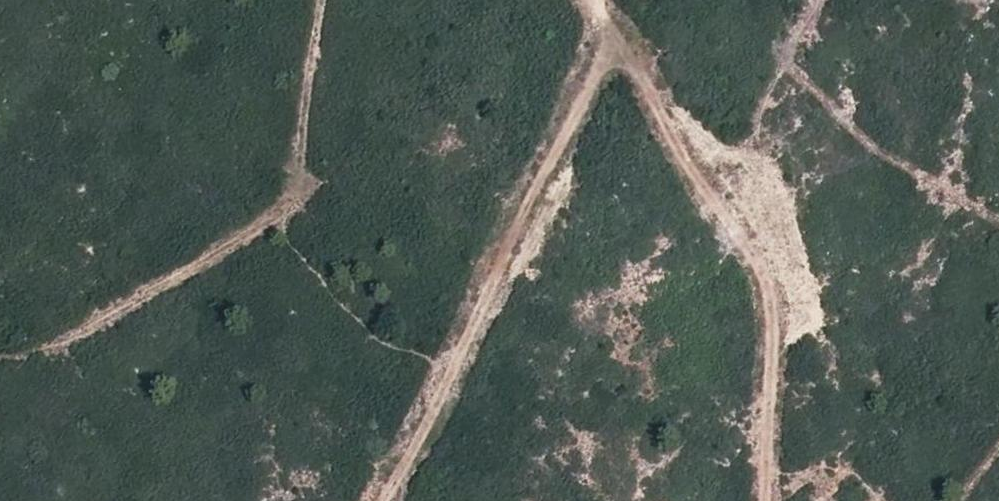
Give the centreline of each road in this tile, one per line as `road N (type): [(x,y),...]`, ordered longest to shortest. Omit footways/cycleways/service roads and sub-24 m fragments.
road 1 (track): [(588,0),(683,161),(757,258),(770,346),(763,500)]
road 2 (track): [(376,500),(456,359),(582,97),(604,25)]
road 3 (track): [(67,338),(275,228),(294,185),(323,0)]

